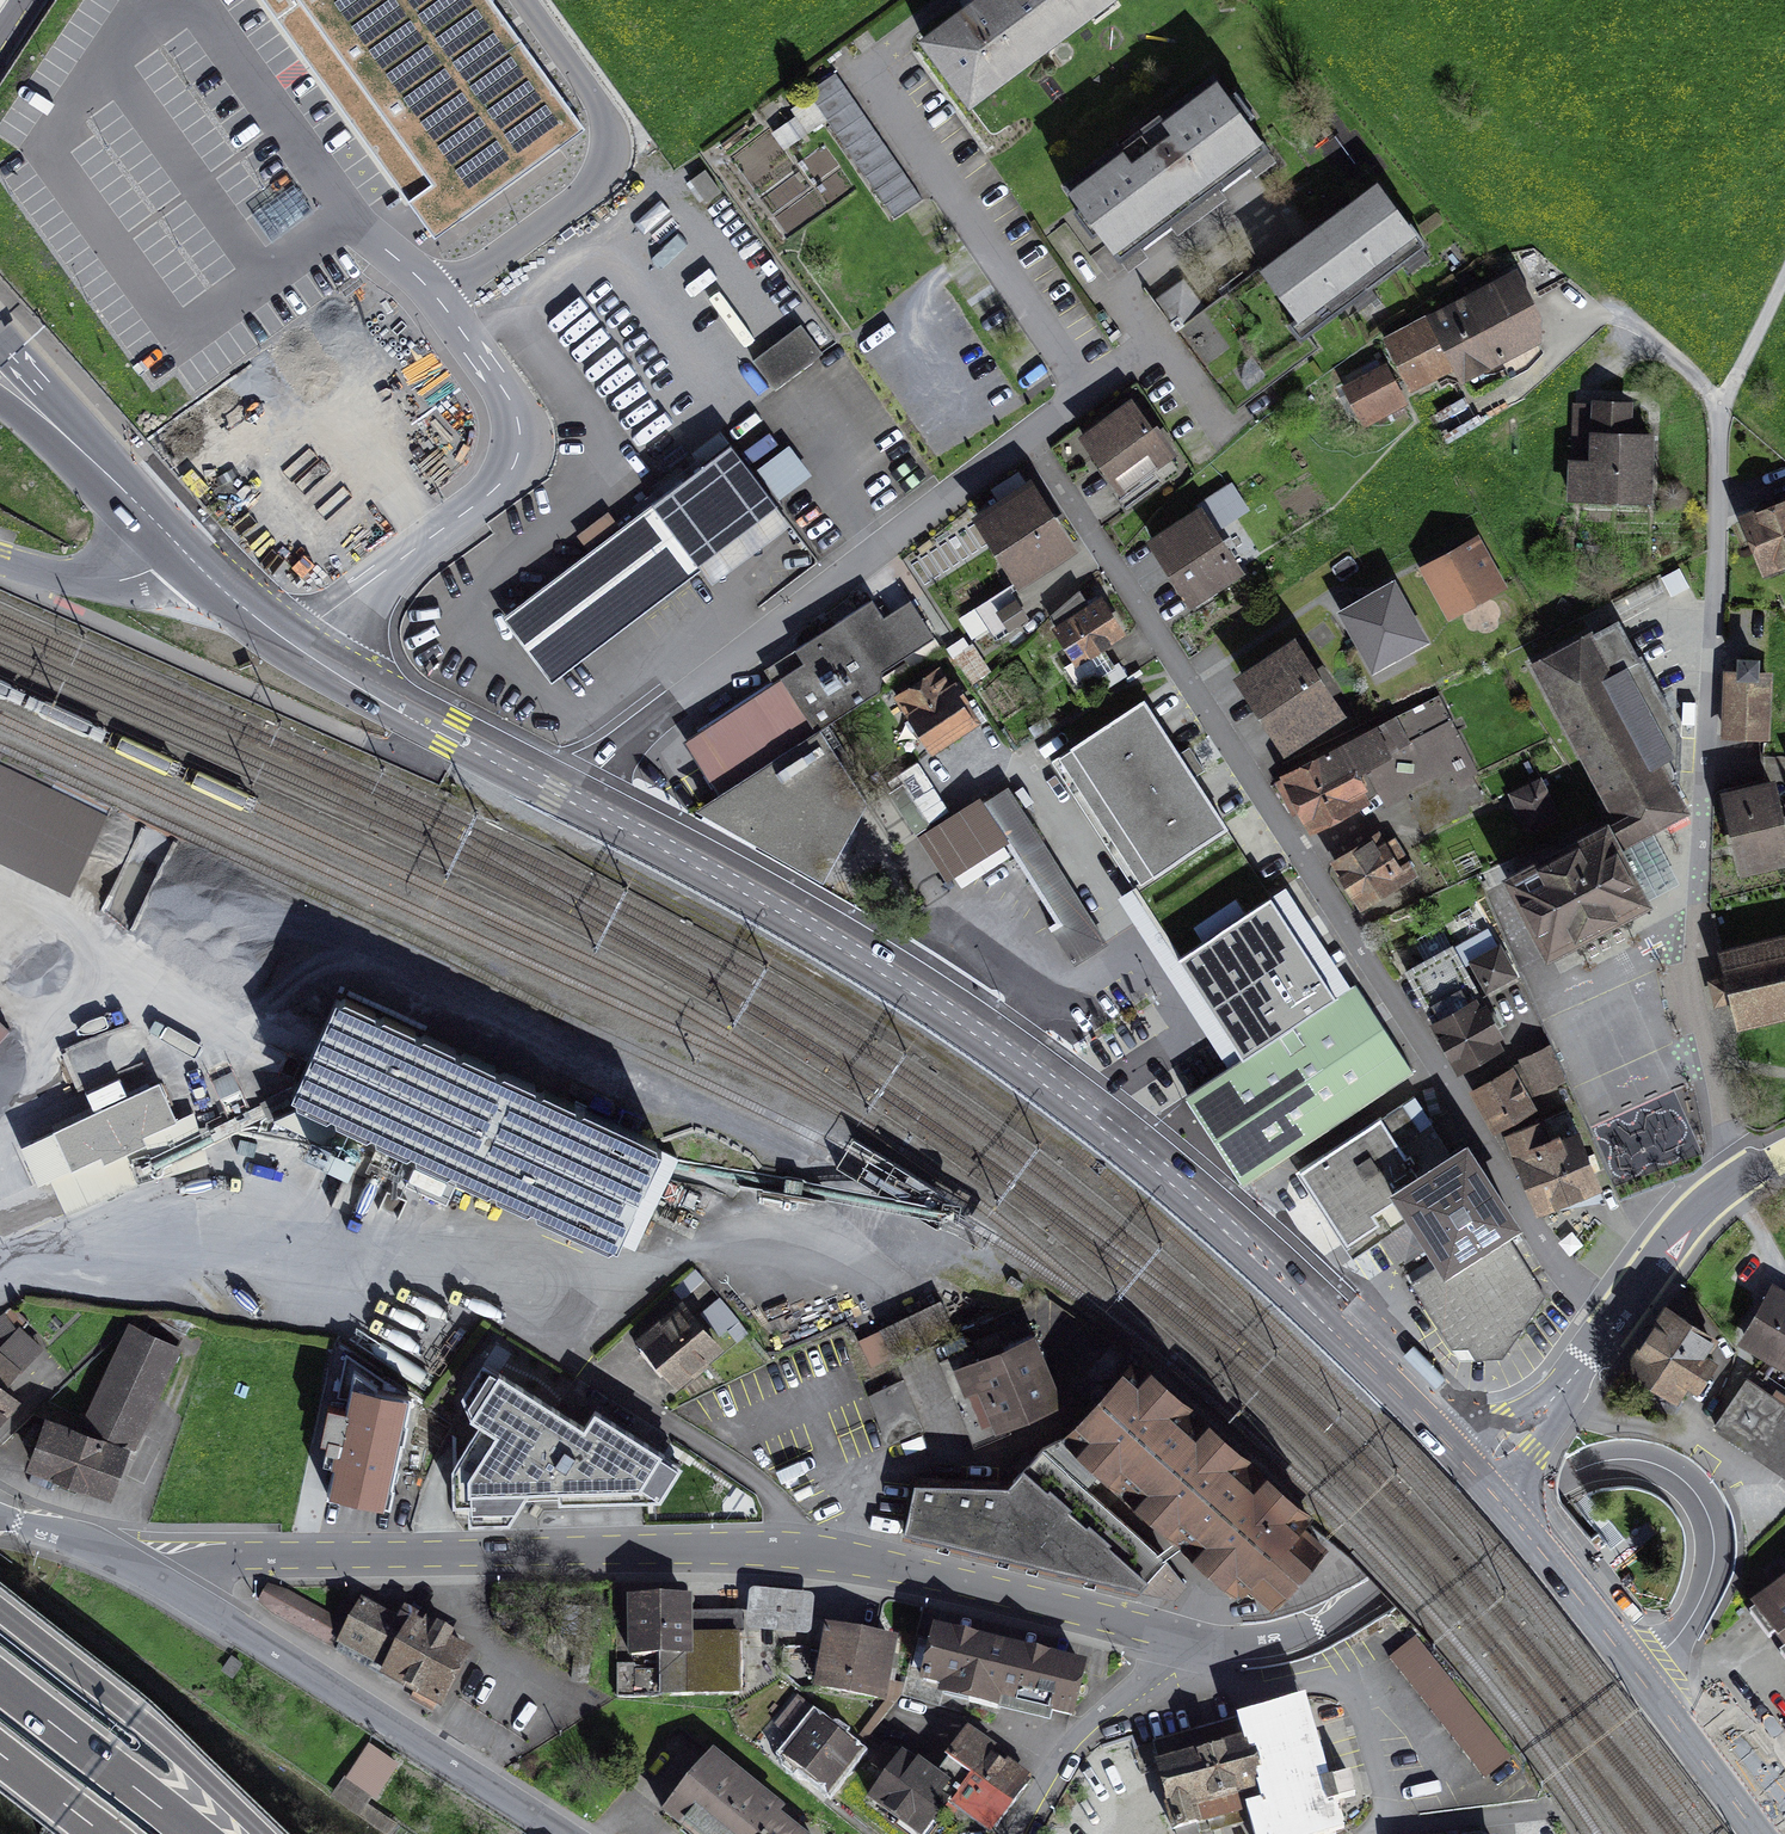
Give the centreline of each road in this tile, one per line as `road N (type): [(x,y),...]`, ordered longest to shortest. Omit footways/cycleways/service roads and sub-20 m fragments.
road 1 (primary): [(1478,1475),(1273,1272),(1042,1081),(784,915),(568,794)]
road 2 (residential): [(1028,436),(1610,1329)]
road 3 (residential): [(177,1591),(205,1565),(238,1557),(799,1550),(1179,1639)]
road 4 (residential): [(1740,1173),(1697,933),(1721,412)]
road 5 (residential): [(568,794),(1028,436)]
road 6 (residential): [(1639,1669),(1678,1636),(1713,1561),(1703,1504),(1654,1463),(1612,1459),(1524,1491),(1380,1589)]
road 7 (unclassified): [(559,1833),(177,1591)]
road 8 (unclassified): [(523,0),(607,114),(612,146),(584,196),(438,299)]
road 9 (unclassified): [(438,299),(515,409),(521,444),(498,488),(369,585)]
road 10 (motorway): [(264,1833),(134,1716),(0,1611)]
road 11 (residential): [(1013,1833),(1063,1750),(1160,1668),(1179,1639)]
road 12 (primary): [(1639,1669),(1478,1475)]
road 13 (motorway): [(192,1833),(0,1683)]
road 14 (residential): [(1179,1639),(1238,1646),(1284,1639),(1380,1589)]
road 15 (primary): [(568,794),(378,696)]
road 16 (primary): [(1762,1833),(1639,1669)]
road 17 (tertiary): [(1610,1329),(1687,1221),(1740,1173)]
road 18 (tertiary): [(1478,1475),(1553,1401),(1610,1329)]
road 19 (unclassified): [(177,1591),(69,1536),(0,1519)]
road 20 (residential): [(0,559),(100,578),(130,572),(174,542)]
road 21 (primary): [(174,542),(41,414)]
road 22 (residential): [(1028,436),(1156,342)]
road 23 (primary): [(378,696),(249,611)]
road 24 (track): [(1784,276),(1721,412)]
road 25 (motorway): [(0,1754),(103,1833)]
road 26 (unclassified): [(369,585),(292,613),(249,611)]
road 27 (unclassified): [(348,219),(438,299)]

